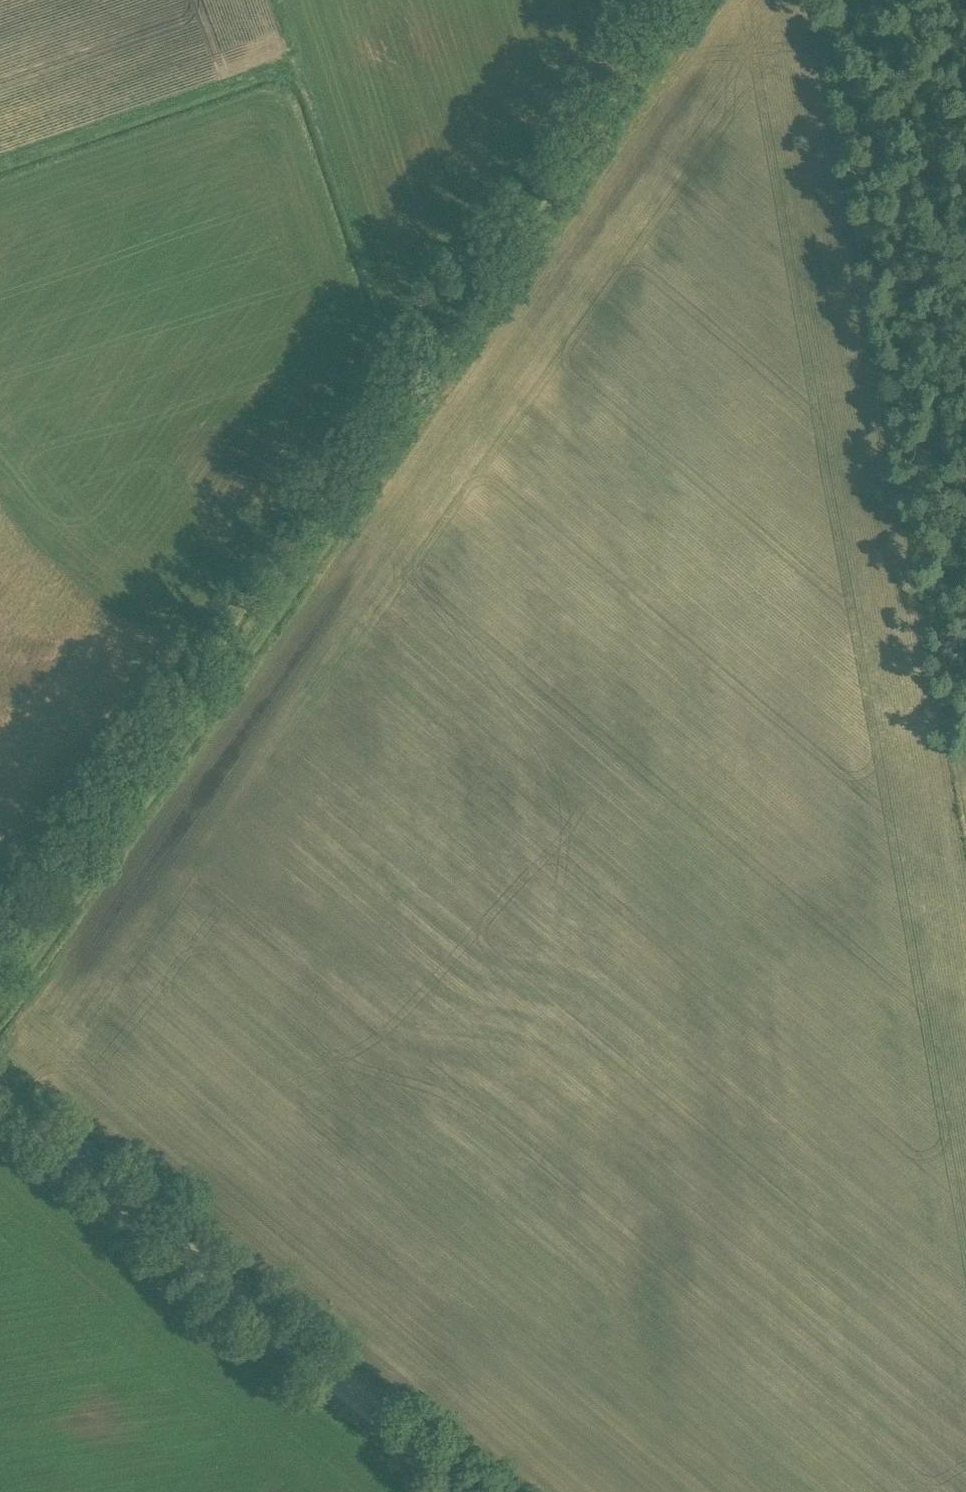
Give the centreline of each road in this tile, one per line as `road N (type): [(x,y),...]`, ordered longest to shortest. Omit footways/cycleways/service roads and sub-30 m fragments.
road 1 (track): [(0,982),(726,0)]
road 2 (unclassified): [(475,1491),(0,1088)]

